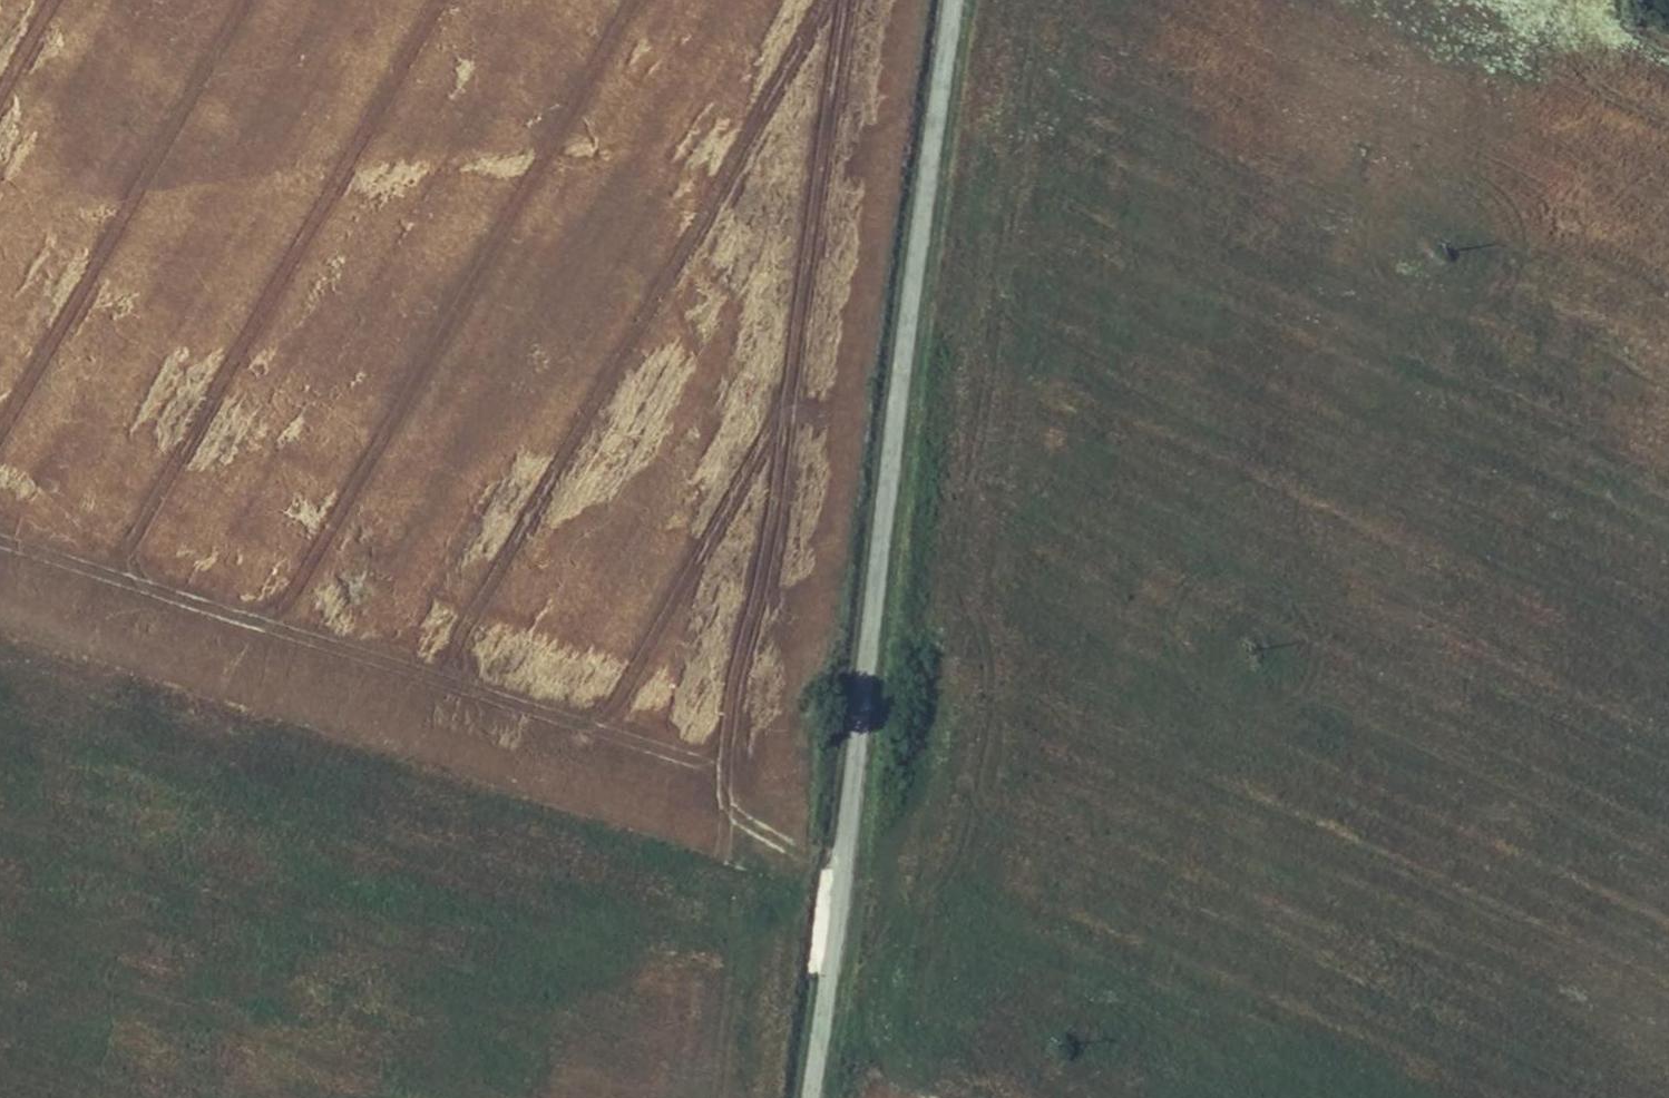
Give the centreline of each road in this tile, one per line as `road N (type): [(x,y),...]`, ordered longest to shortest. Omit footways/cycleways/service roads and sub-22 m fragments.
road 1 (unclassified): [(798,1097),(944,0)]

